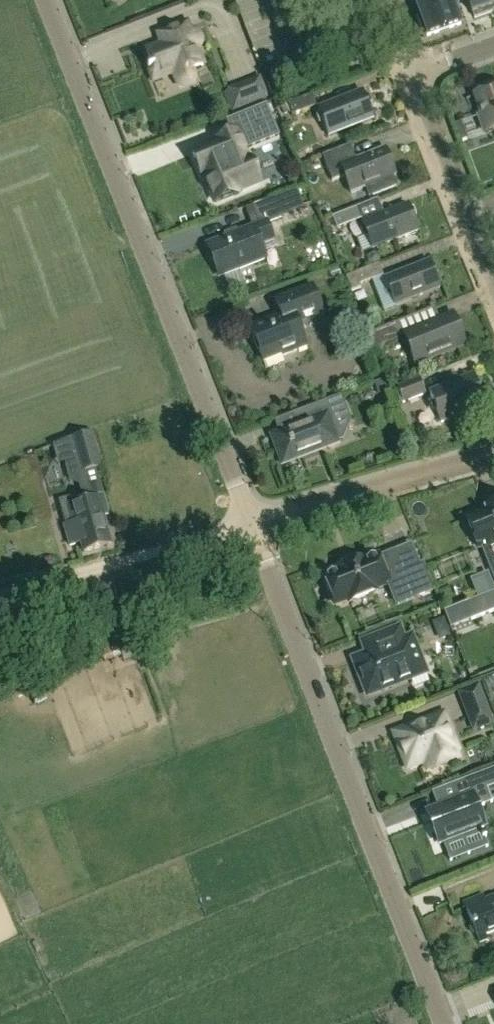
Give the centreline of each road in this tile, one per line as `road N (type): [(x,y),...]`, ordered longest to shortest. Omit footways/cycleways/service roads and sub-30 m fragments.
road 1 (residential): [(251,524),(45,0)]
road 2 (residential): [(446,1023),(251,524)]
road 3 (track): [(0,592),(251,524)]
road 4 (residential): [(251,524),(493,450)]
road 5 (residential): [(493,290),(409,75)]

